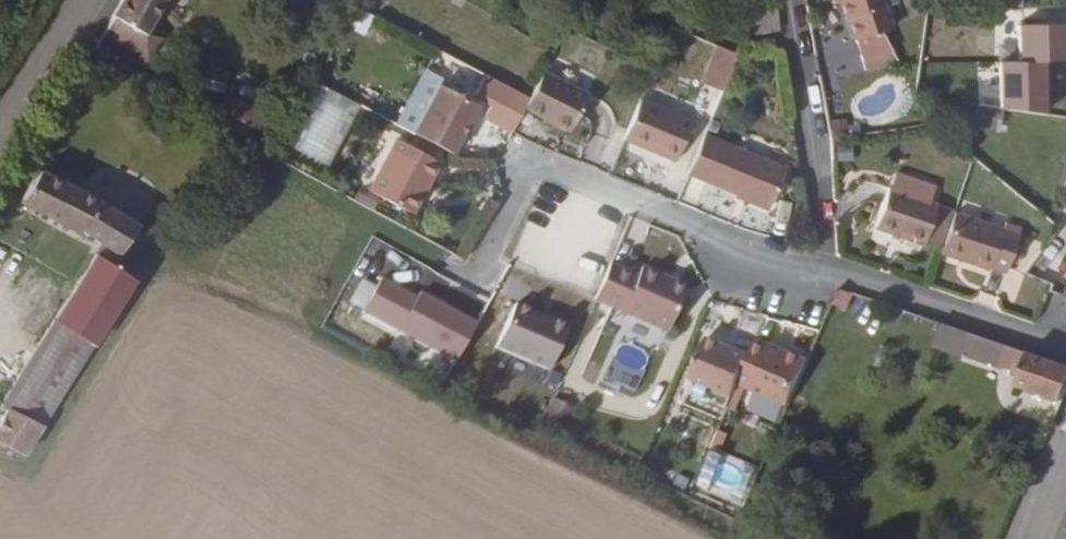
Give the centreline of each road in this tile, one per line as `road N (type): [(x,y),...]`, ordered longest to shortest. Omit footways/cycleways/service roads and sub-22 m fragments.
road 1 (residential): [(826,271),(533,162),(491,252)]
road 2 (residential): [(784,0),(826,271)]
road 3 (residential): [(1065,339),(826,271)]
road 4 (residential): [(86,0),(0,134)]

